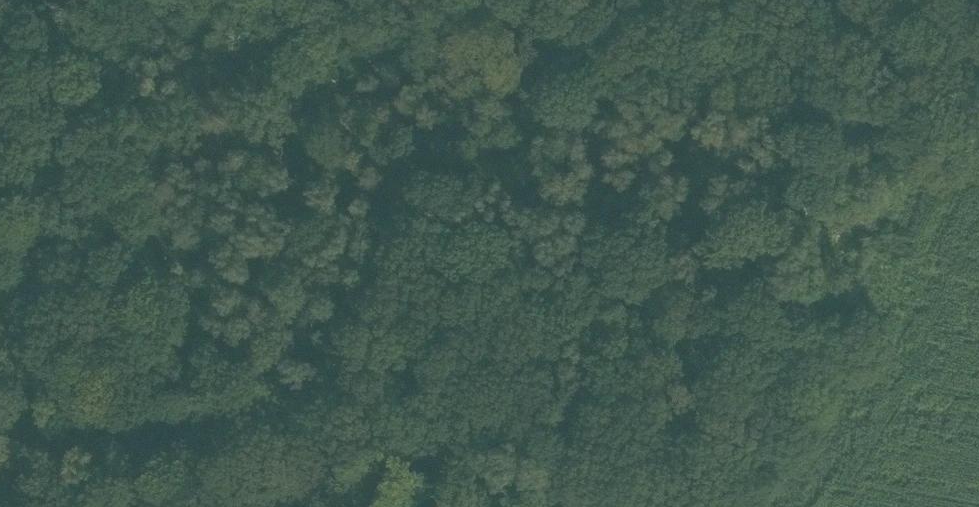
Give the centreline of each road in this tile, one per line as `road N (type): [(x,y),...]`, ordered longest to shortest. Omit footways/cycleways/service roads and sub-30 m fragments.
road 1 (track): [(592,506),(0,396)]

